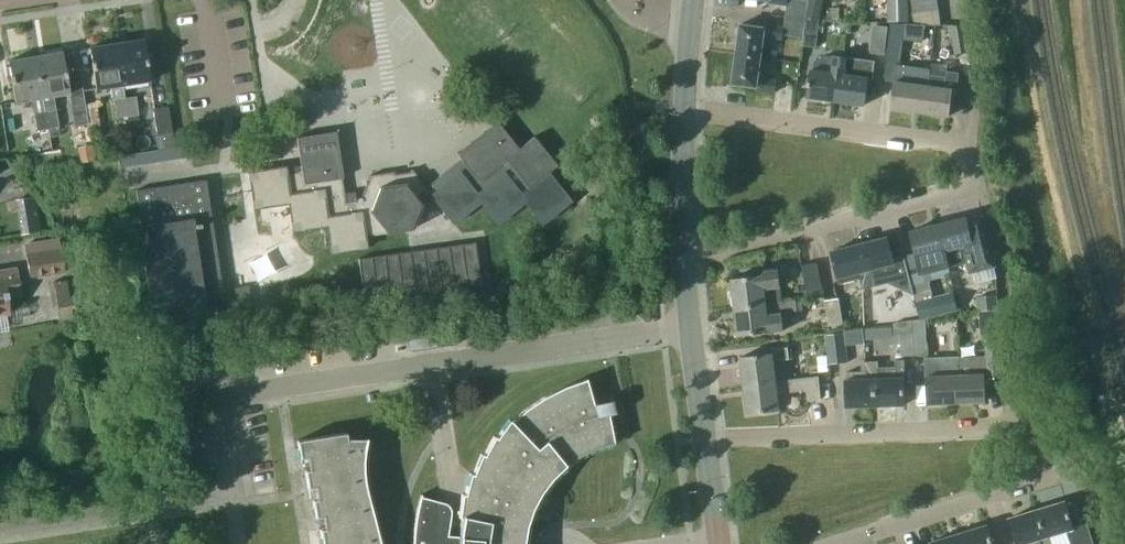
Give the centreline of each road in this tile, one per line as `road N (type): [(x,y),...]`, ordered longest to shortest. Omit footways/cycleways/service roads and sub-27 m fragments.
road 1 (residential): [(0,530),(230,495),(218,417),(230,397),(689,328)]
road 2 (residential): [(684,260),(978,186),(967,145),(684,108)]
road 3 (residential): [(704,438),(1010,425)]
road 4 (residential): [(830,543),(1045,475),(1034,439),(1010,425)]
road 5 (tertiary): [(684,260),(684,108)]

